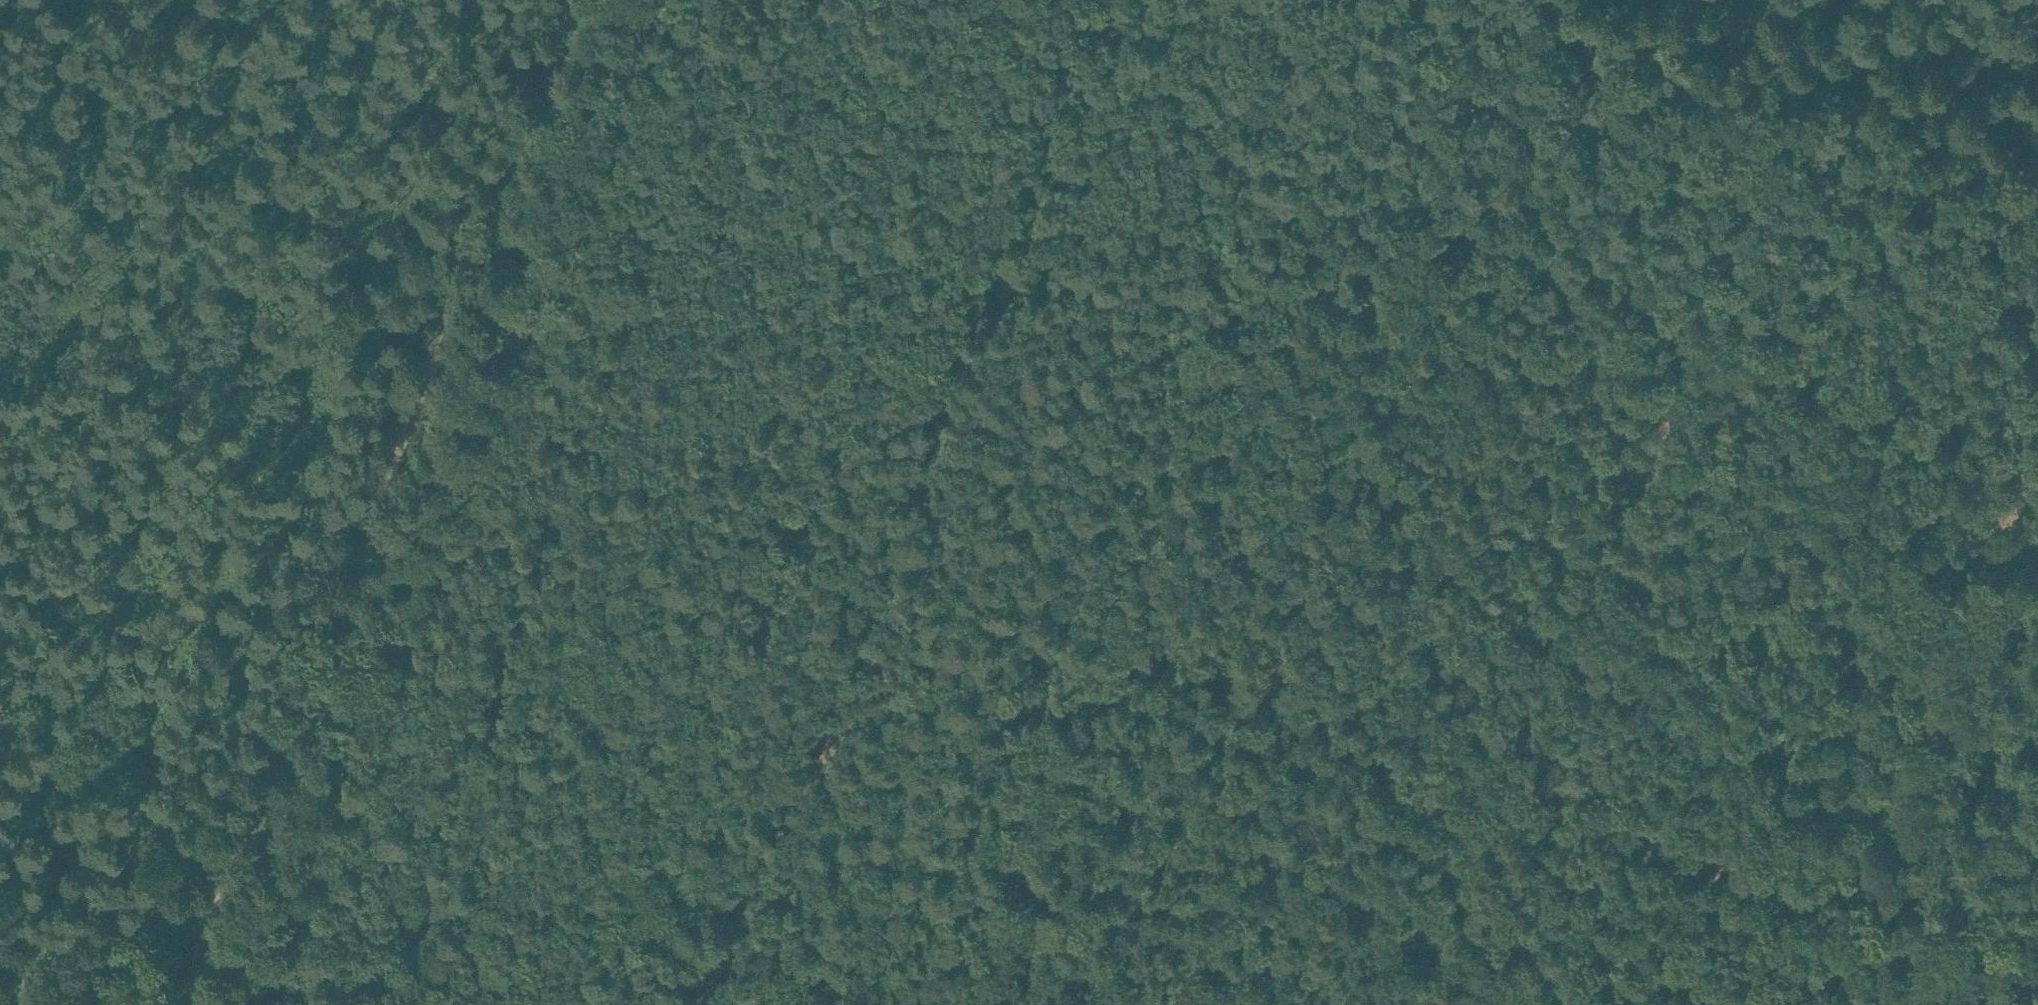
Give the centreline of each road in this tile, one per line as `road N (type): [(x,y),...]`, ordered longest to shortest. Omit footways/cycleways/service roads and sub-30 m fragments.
road 1 (track): [(215,1004),(613,0)]
road 2 (track): [(2037,295),(1789,1004)]
road 3 (track): [(2037,125),(1655,0)]

